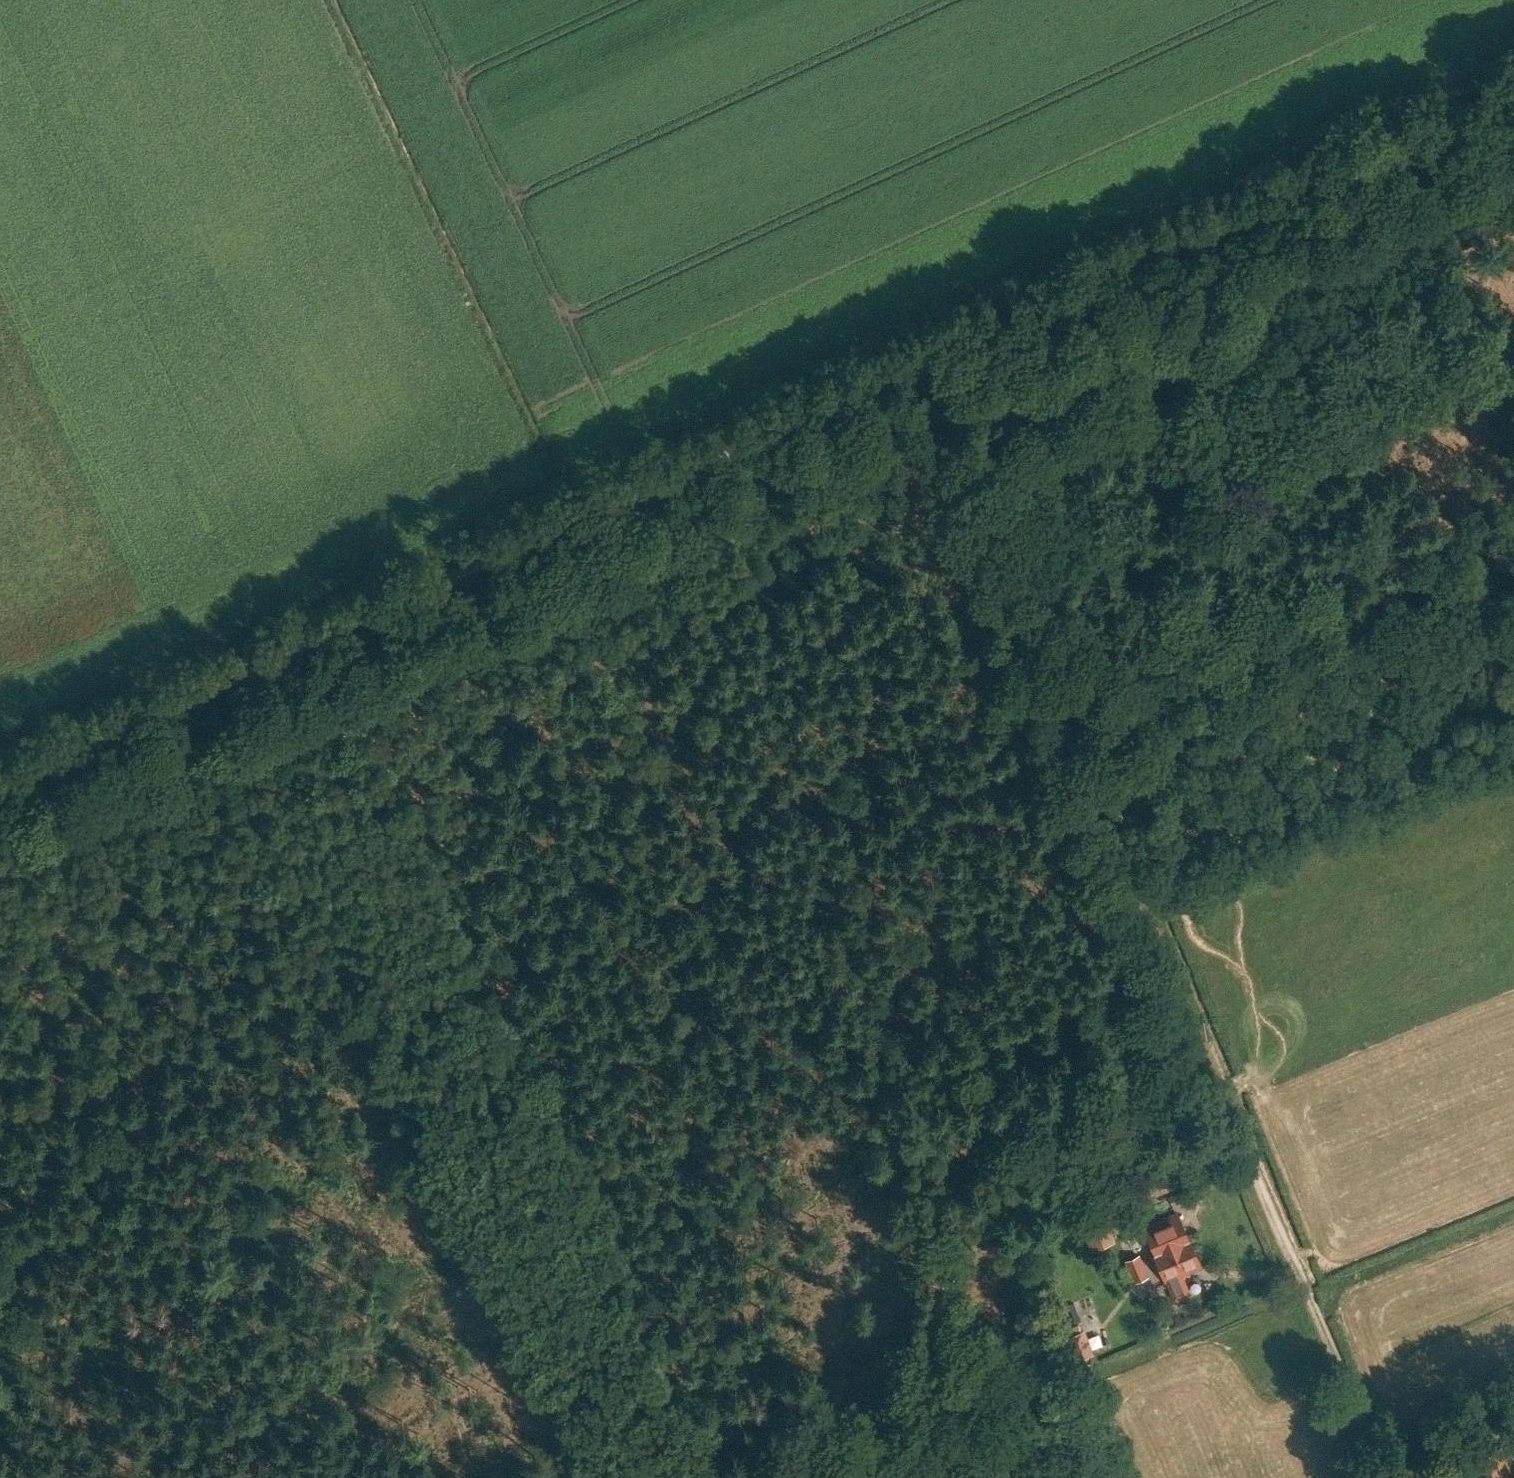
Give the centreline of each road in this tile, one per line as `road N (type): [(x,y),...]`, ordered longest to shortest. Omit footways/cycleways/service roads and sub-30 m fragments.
road 1 (track): [(917,365),(1385,1477)]
road 2 (track): [(917,365),(0,786)]
road 3 (track): [(1513,93),(917,365)]

